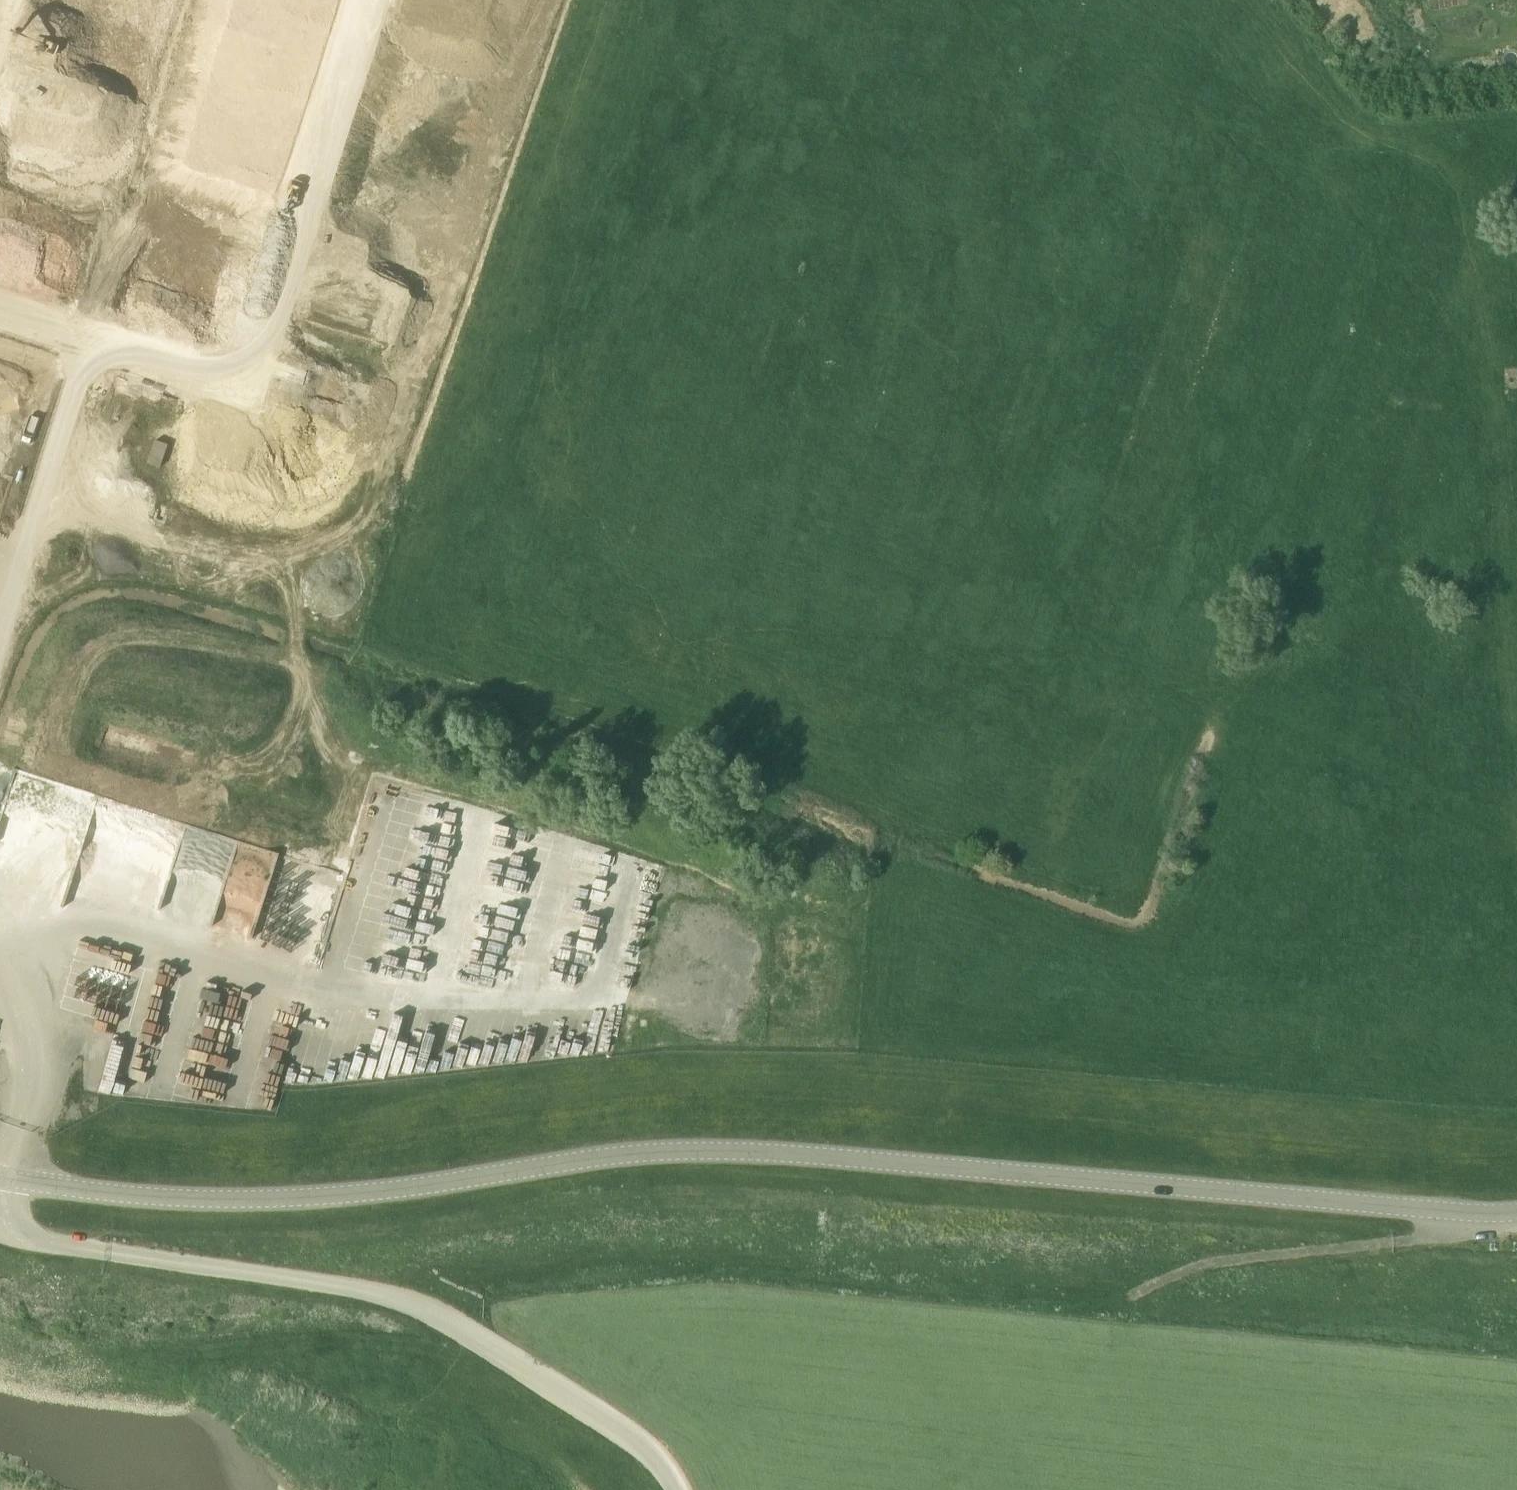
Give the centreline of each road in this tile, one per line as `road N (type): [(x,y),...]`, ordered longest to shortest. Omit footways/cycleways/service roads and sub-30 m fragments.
road 1 (secondary): [(1516,1213),(751,1151),(654,1153),(389,1191),(261,1199),(131,1195),(0,1177)]

